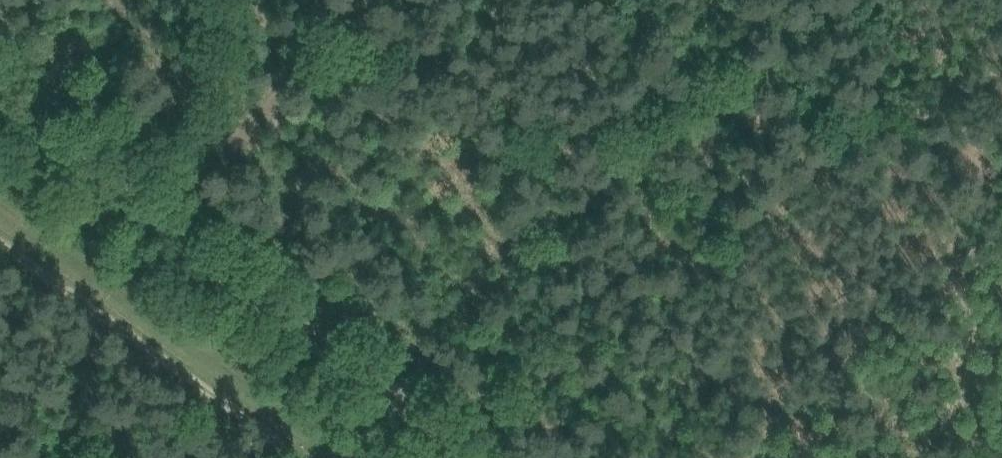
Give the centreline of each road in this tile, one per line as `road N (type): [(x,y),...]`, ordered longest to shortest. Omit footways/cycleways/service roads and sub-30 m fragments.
road 1 (track): [(330,18),(525,145),(595,135),(729,49),(845,143),(1001,14)]
road 2 (track): [(0,106),(466,457)]
road 3 (track): [(343,0),(162,199),(164,211)]

